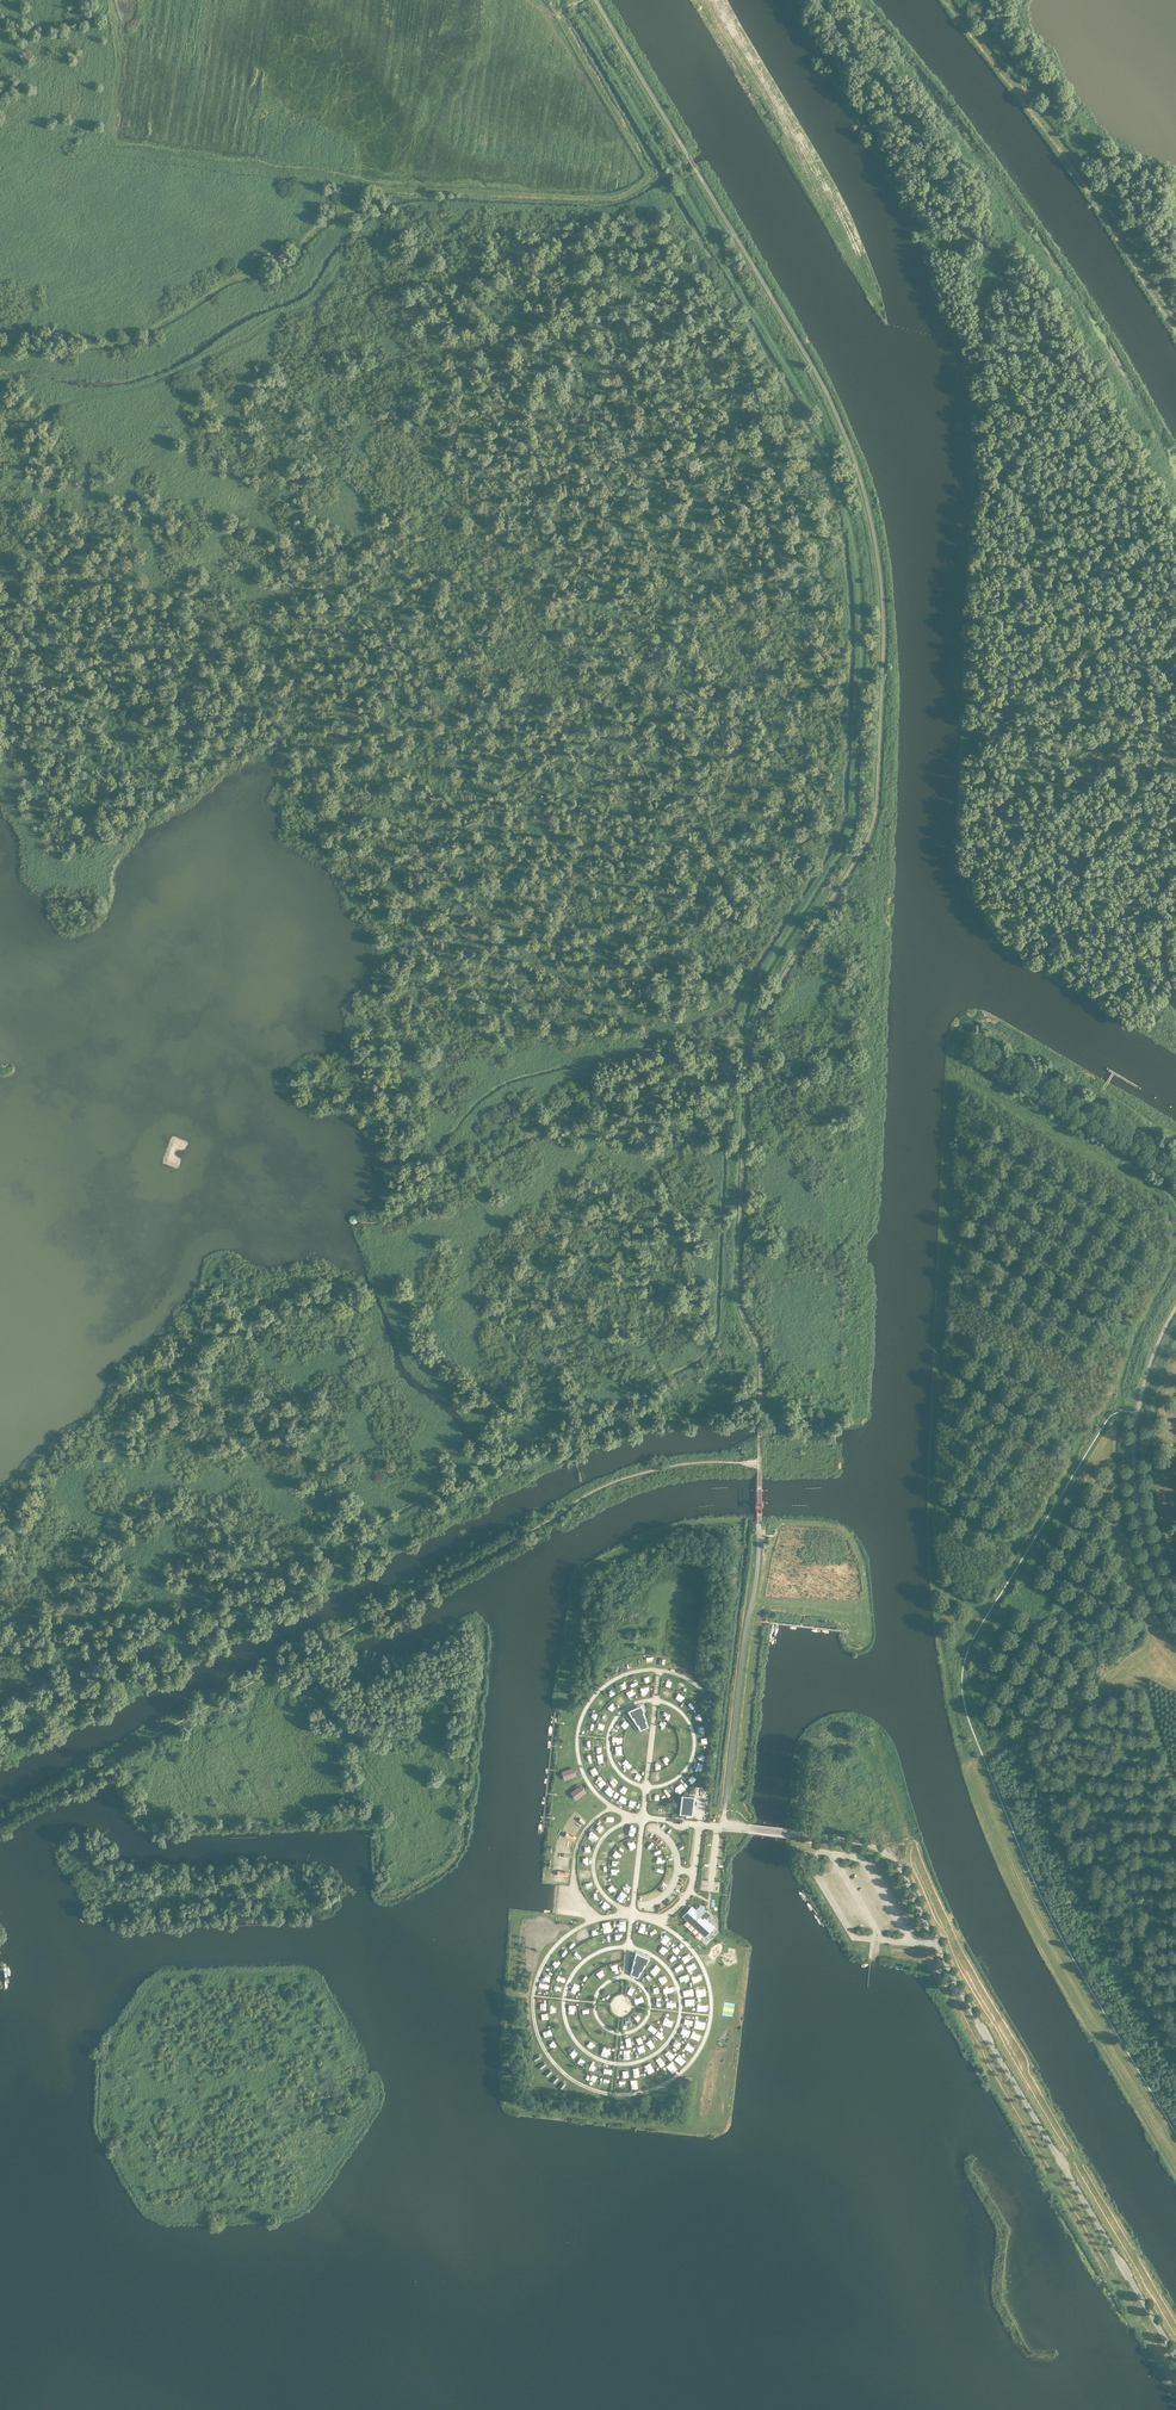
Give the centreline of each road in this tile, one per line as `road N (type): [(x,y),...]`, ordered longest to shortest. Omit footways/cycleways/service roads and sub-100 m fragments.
road 1 (unclassified): [(1175,2357),(958,1989),(904,1872),(866,1844),(722,1825)]
road 2 (unclassified): [(1175,1611),(1151,1558),(1133,1472),(1144,1381),(1175,1310)]

